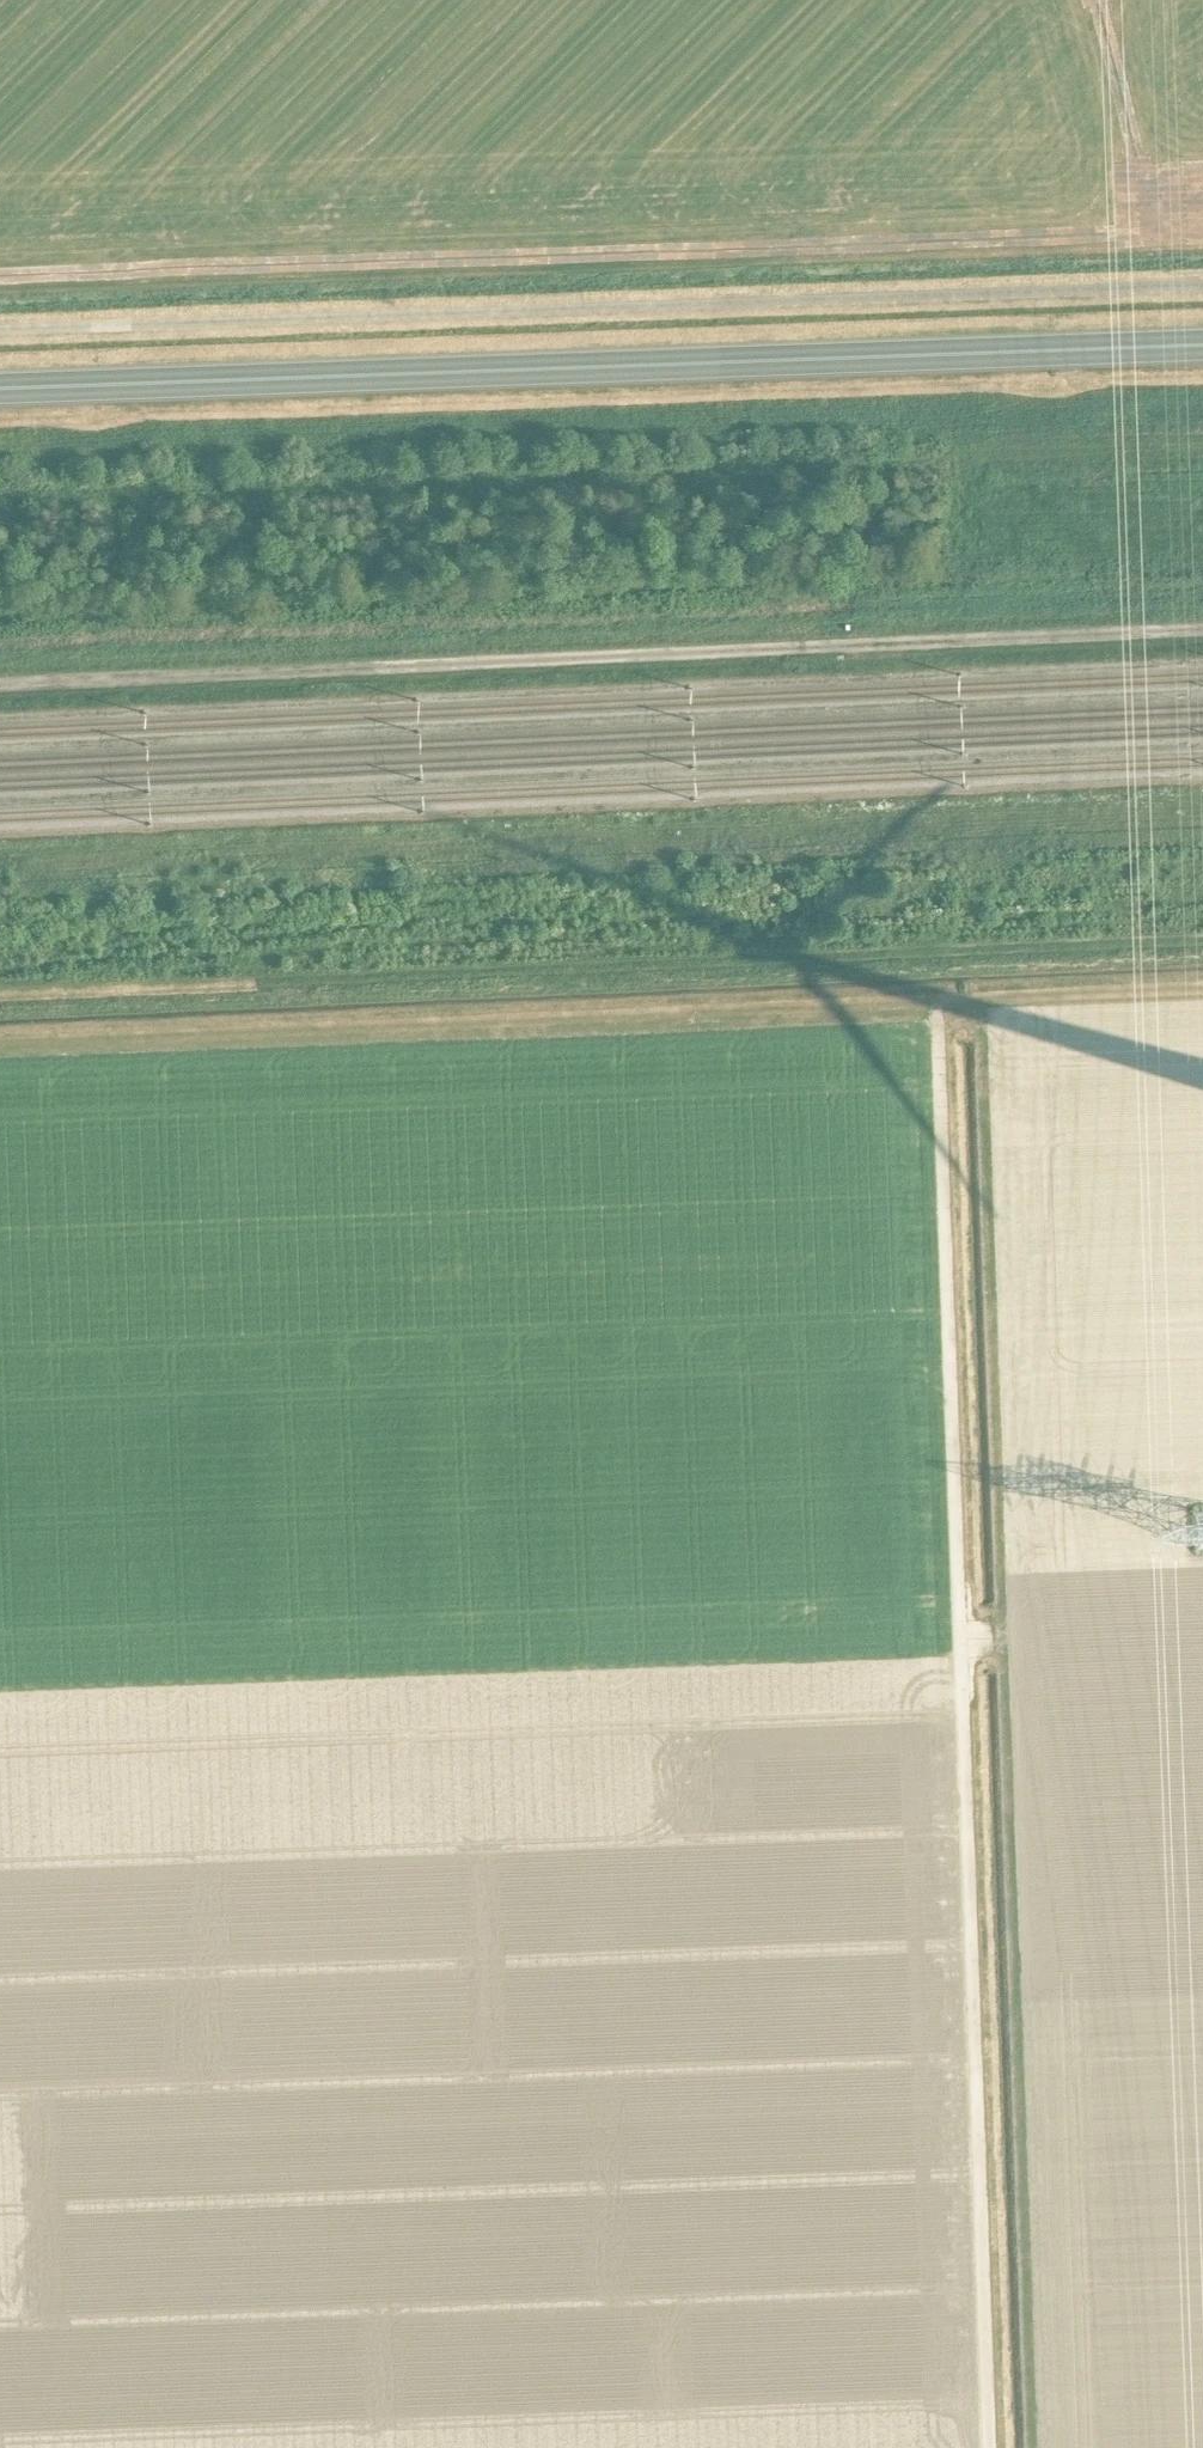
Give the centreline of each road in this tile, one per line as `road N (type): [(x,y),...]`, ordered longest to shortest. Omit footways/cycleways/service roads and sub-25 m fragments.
road 1 (track): [(0,688),(1202,634)]
road 2 (trunk): [(1202,349),(0,393)]

